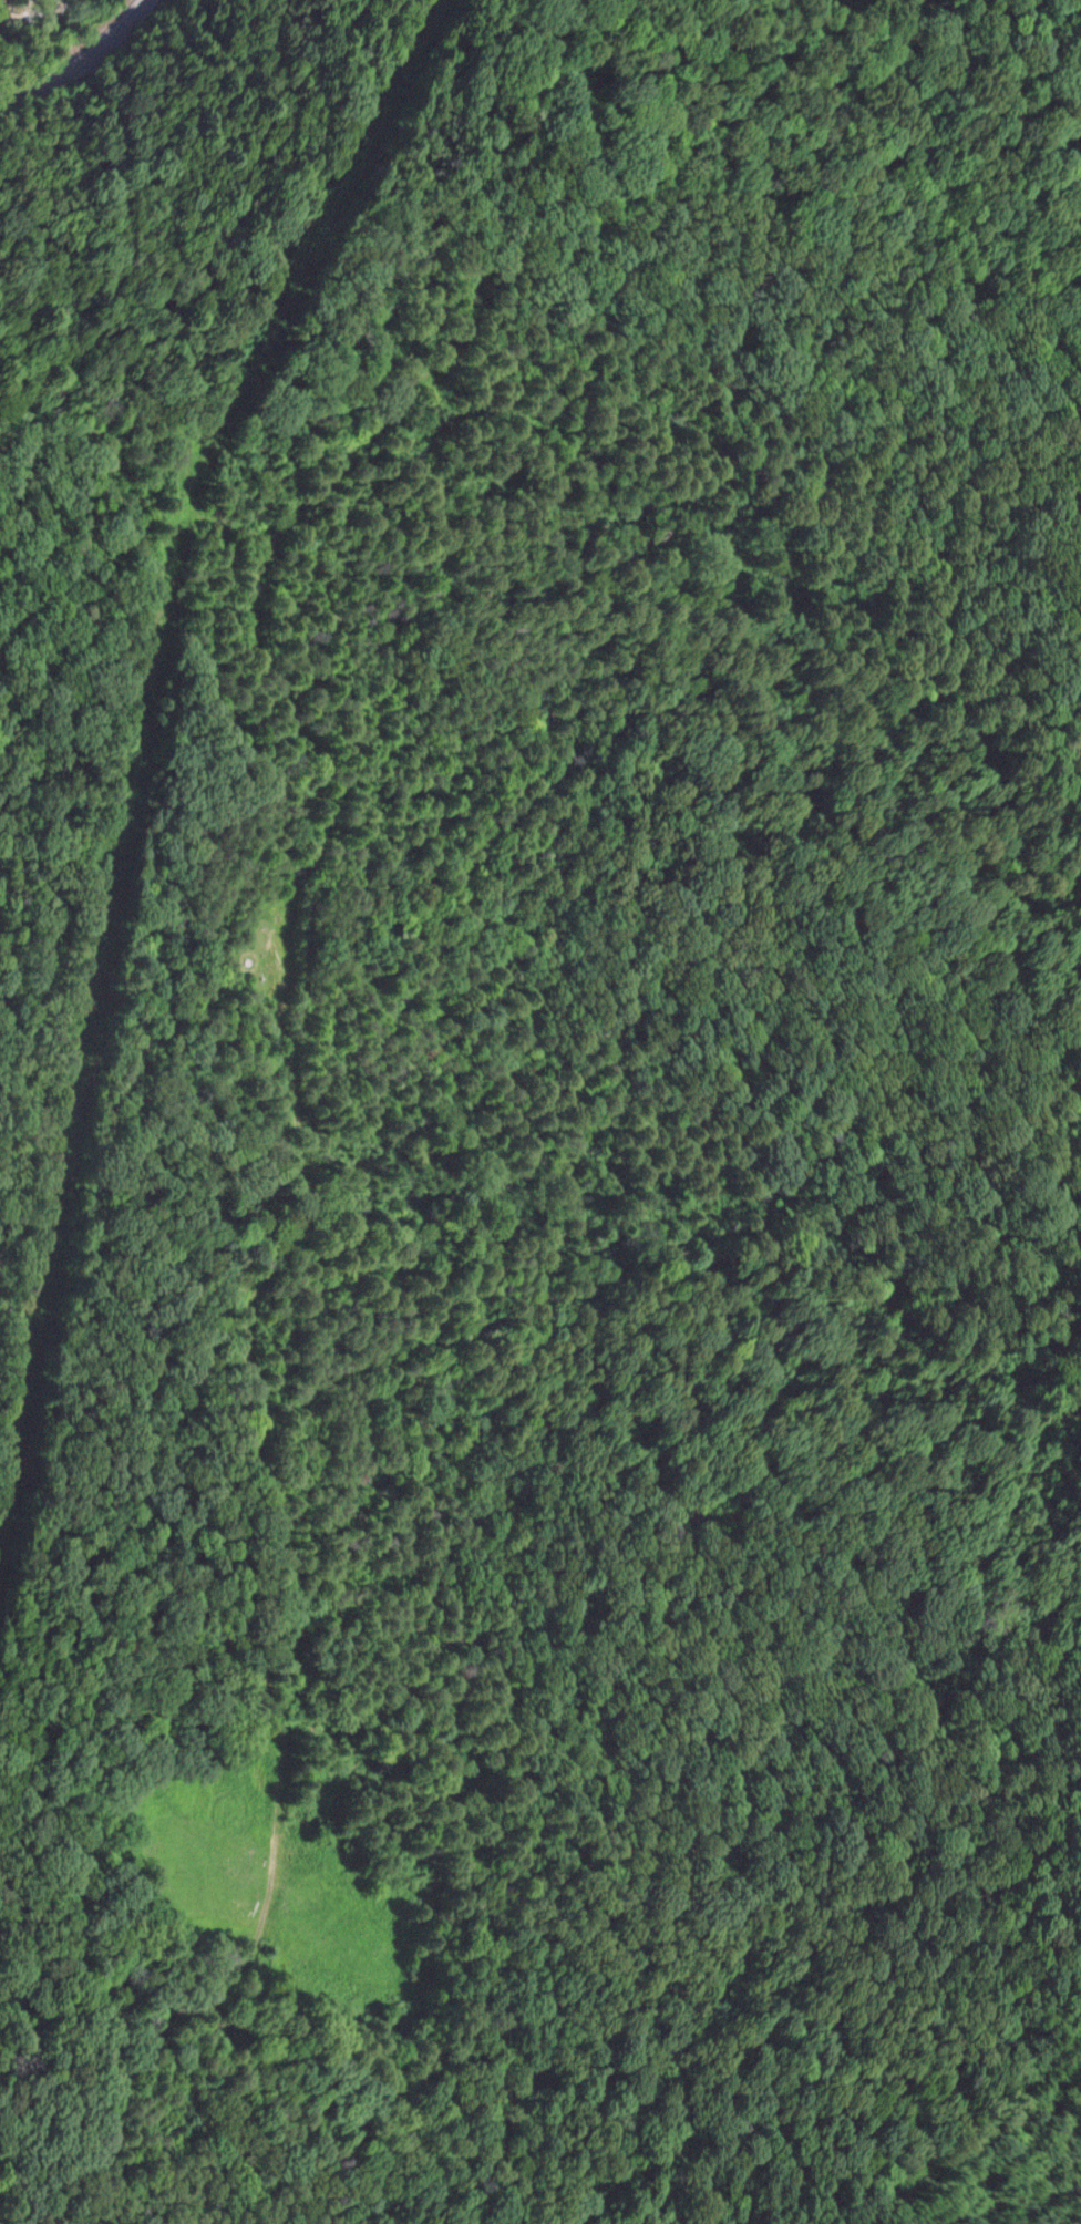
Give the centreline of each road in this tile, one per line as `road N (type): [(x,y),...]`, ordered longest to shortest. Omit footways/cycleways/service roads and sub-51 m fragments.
road 1 (secondary): [(0,98),(99,51),(143,0)]

